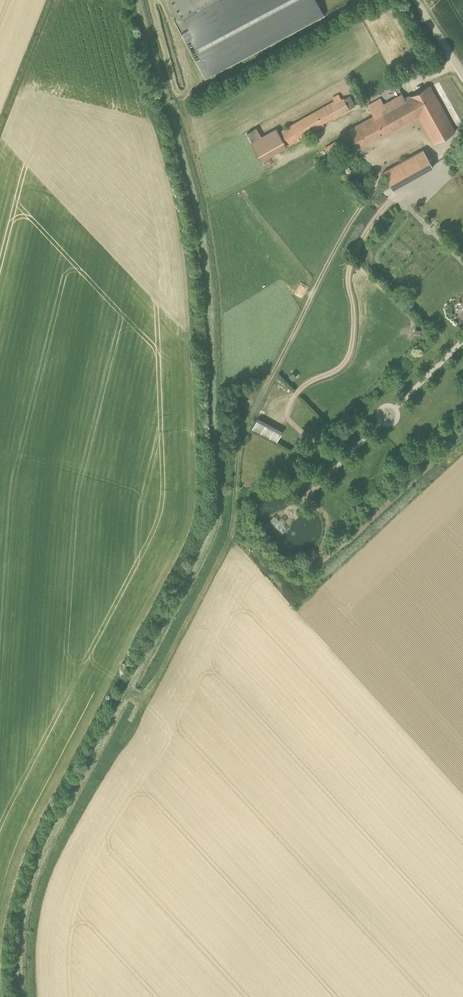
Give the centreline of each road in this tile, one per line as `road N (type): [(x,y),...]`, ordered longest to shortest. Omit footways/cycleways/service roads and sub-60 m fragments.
road 1 (track): [(125,696),(215,506),(204,249),(136,0)]
road 2 (track): [(125,696),(145,699),(229,542),(241,438),(371,194),(378,156),(427,141),(432,149),(462,131)]
road 3 (track): [(24,996),(36,879),(125,696)]

